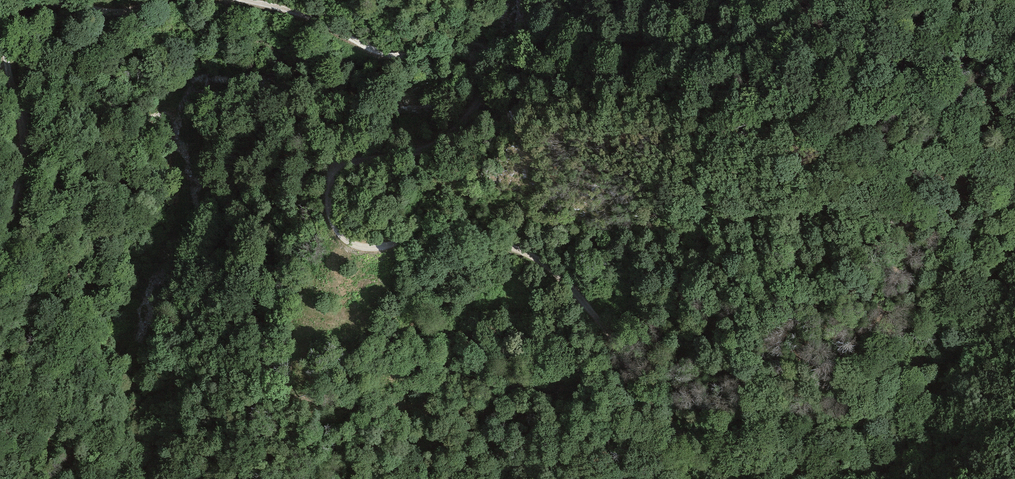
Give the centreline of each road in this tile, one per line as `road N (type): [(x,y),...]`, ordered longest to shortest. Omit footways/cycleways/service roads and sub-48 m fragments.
road 1 (unclassified): [(893,478),(874,461),(774,472),(711,455),(642,388),(570,285),(503,243),(446,232),(355,246),(329,213),(338,170),(445,139),(482,105),(485,73),(470,55),(389,54),(294,10),(245,0)]
road 2 (track): [(610,337),(690,396),(753,420),(794,418),(875,381),(954,286),(1014,241)]
road 3 (unclassified): [(14,0),(2,23),(24,126),(23,174),(0,238)]
road 4 (unclassified): [(159,0),(108,12),(42,0)]

